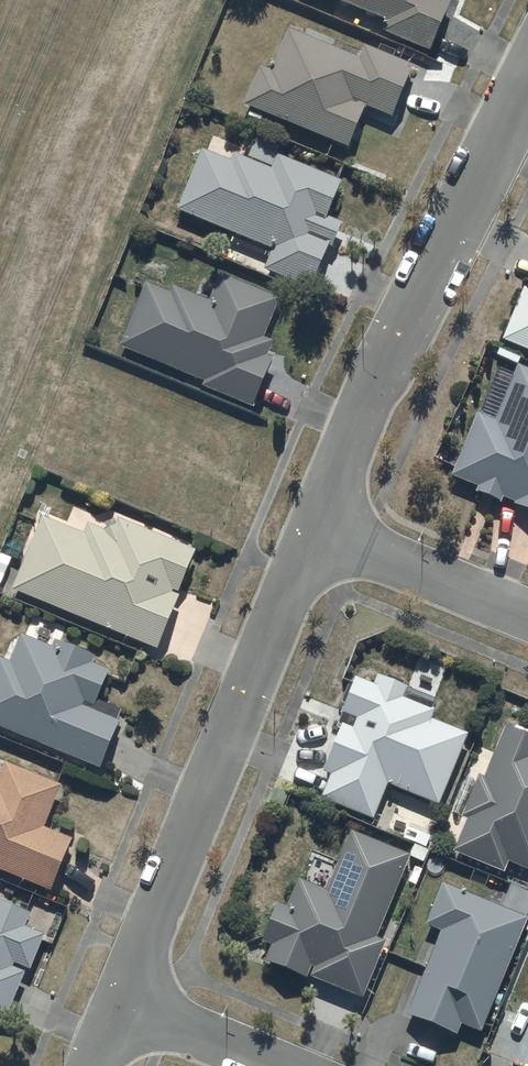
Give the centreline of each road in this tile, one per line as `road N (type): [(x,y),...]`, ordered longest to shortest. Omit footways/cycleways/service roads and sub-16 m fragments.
road 1 (residential): [(315,527),(120,1000)]
road 2 (residential): [(527,70),(315,527)]
road 3 (residential): [(527,615),(315,527)]
road 4 (residential): [(281,1065),(120,1000)]

